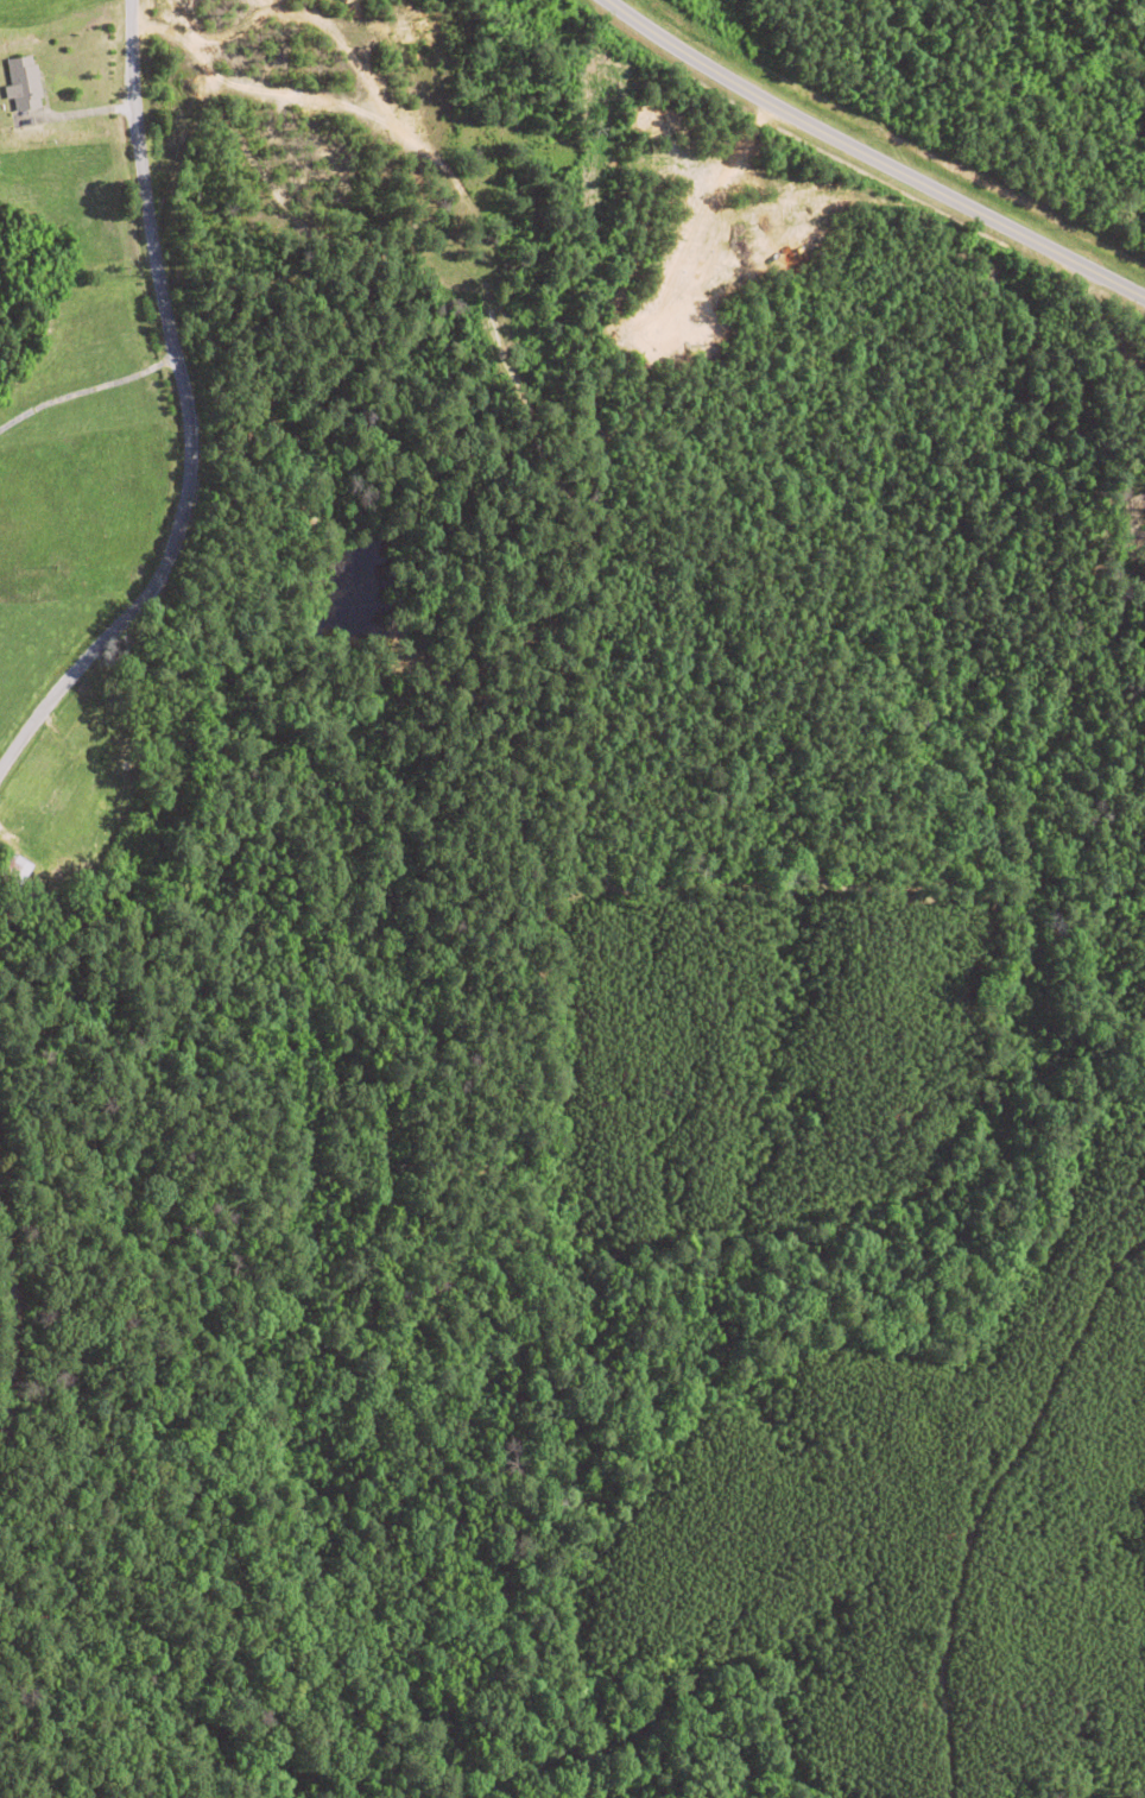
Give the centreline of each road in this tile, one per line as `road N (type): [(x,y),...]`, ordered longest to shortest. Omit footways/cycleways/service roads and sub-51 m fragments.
road 1 (residential): [(0,764),(13,726),(167,545),(167,427),(144,348),(129,0)]
road 2 (residential): [(1144,296),(602,0)]
road 3 (residential): [(0,1357),(7,1206),(0,1166)]

